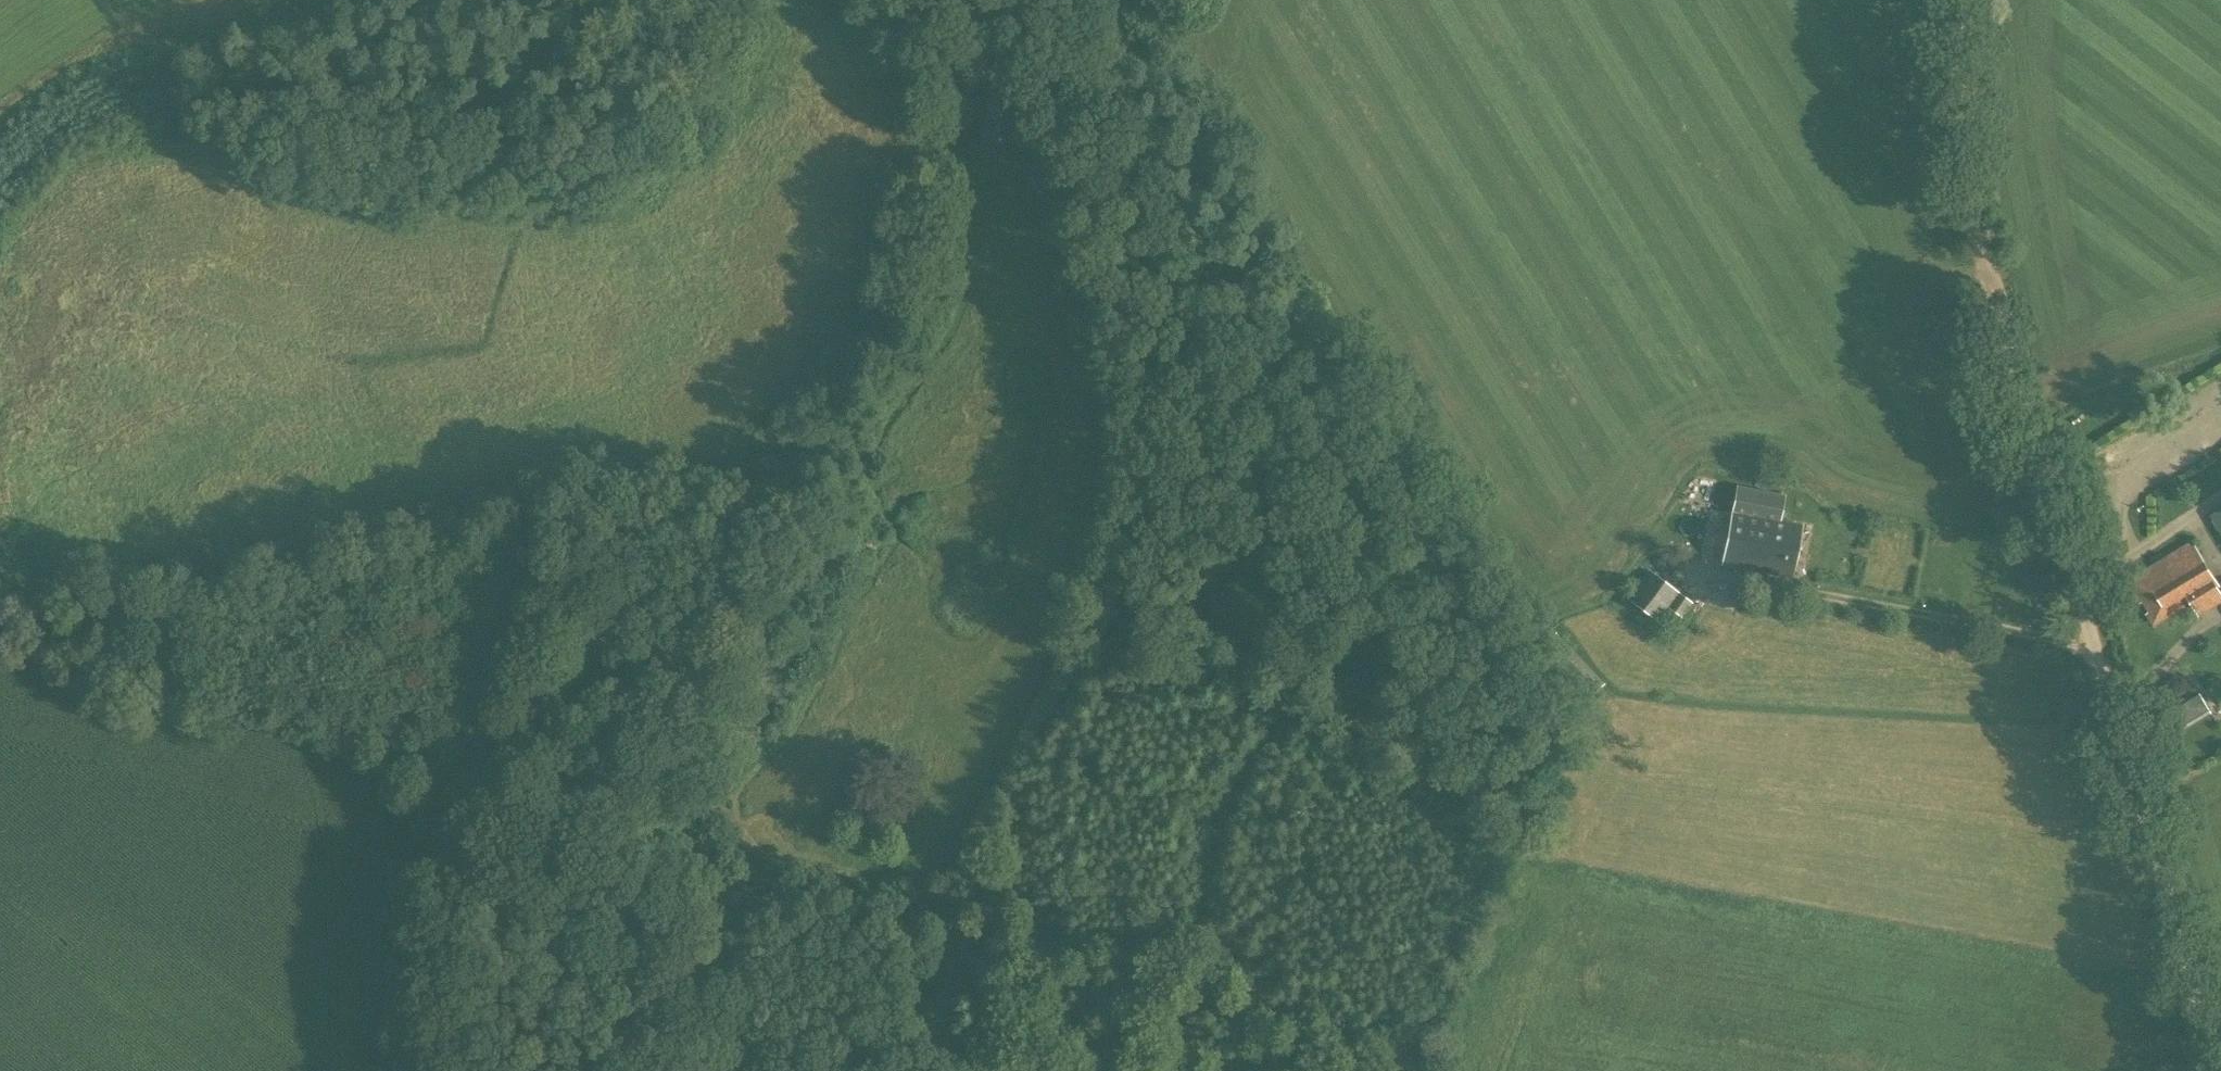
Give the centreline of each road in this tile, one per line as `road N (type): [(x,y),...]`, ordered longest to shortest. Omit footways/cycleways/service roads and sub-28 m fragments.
road 1 (track): [(2072,570),(1968,202),(1958,0)]
road 2 (unclassified): [(2220,1066),(2072,570)]
road 3 (track): [(1167,0),(1147,42),(1071,114),(1043,129)]

